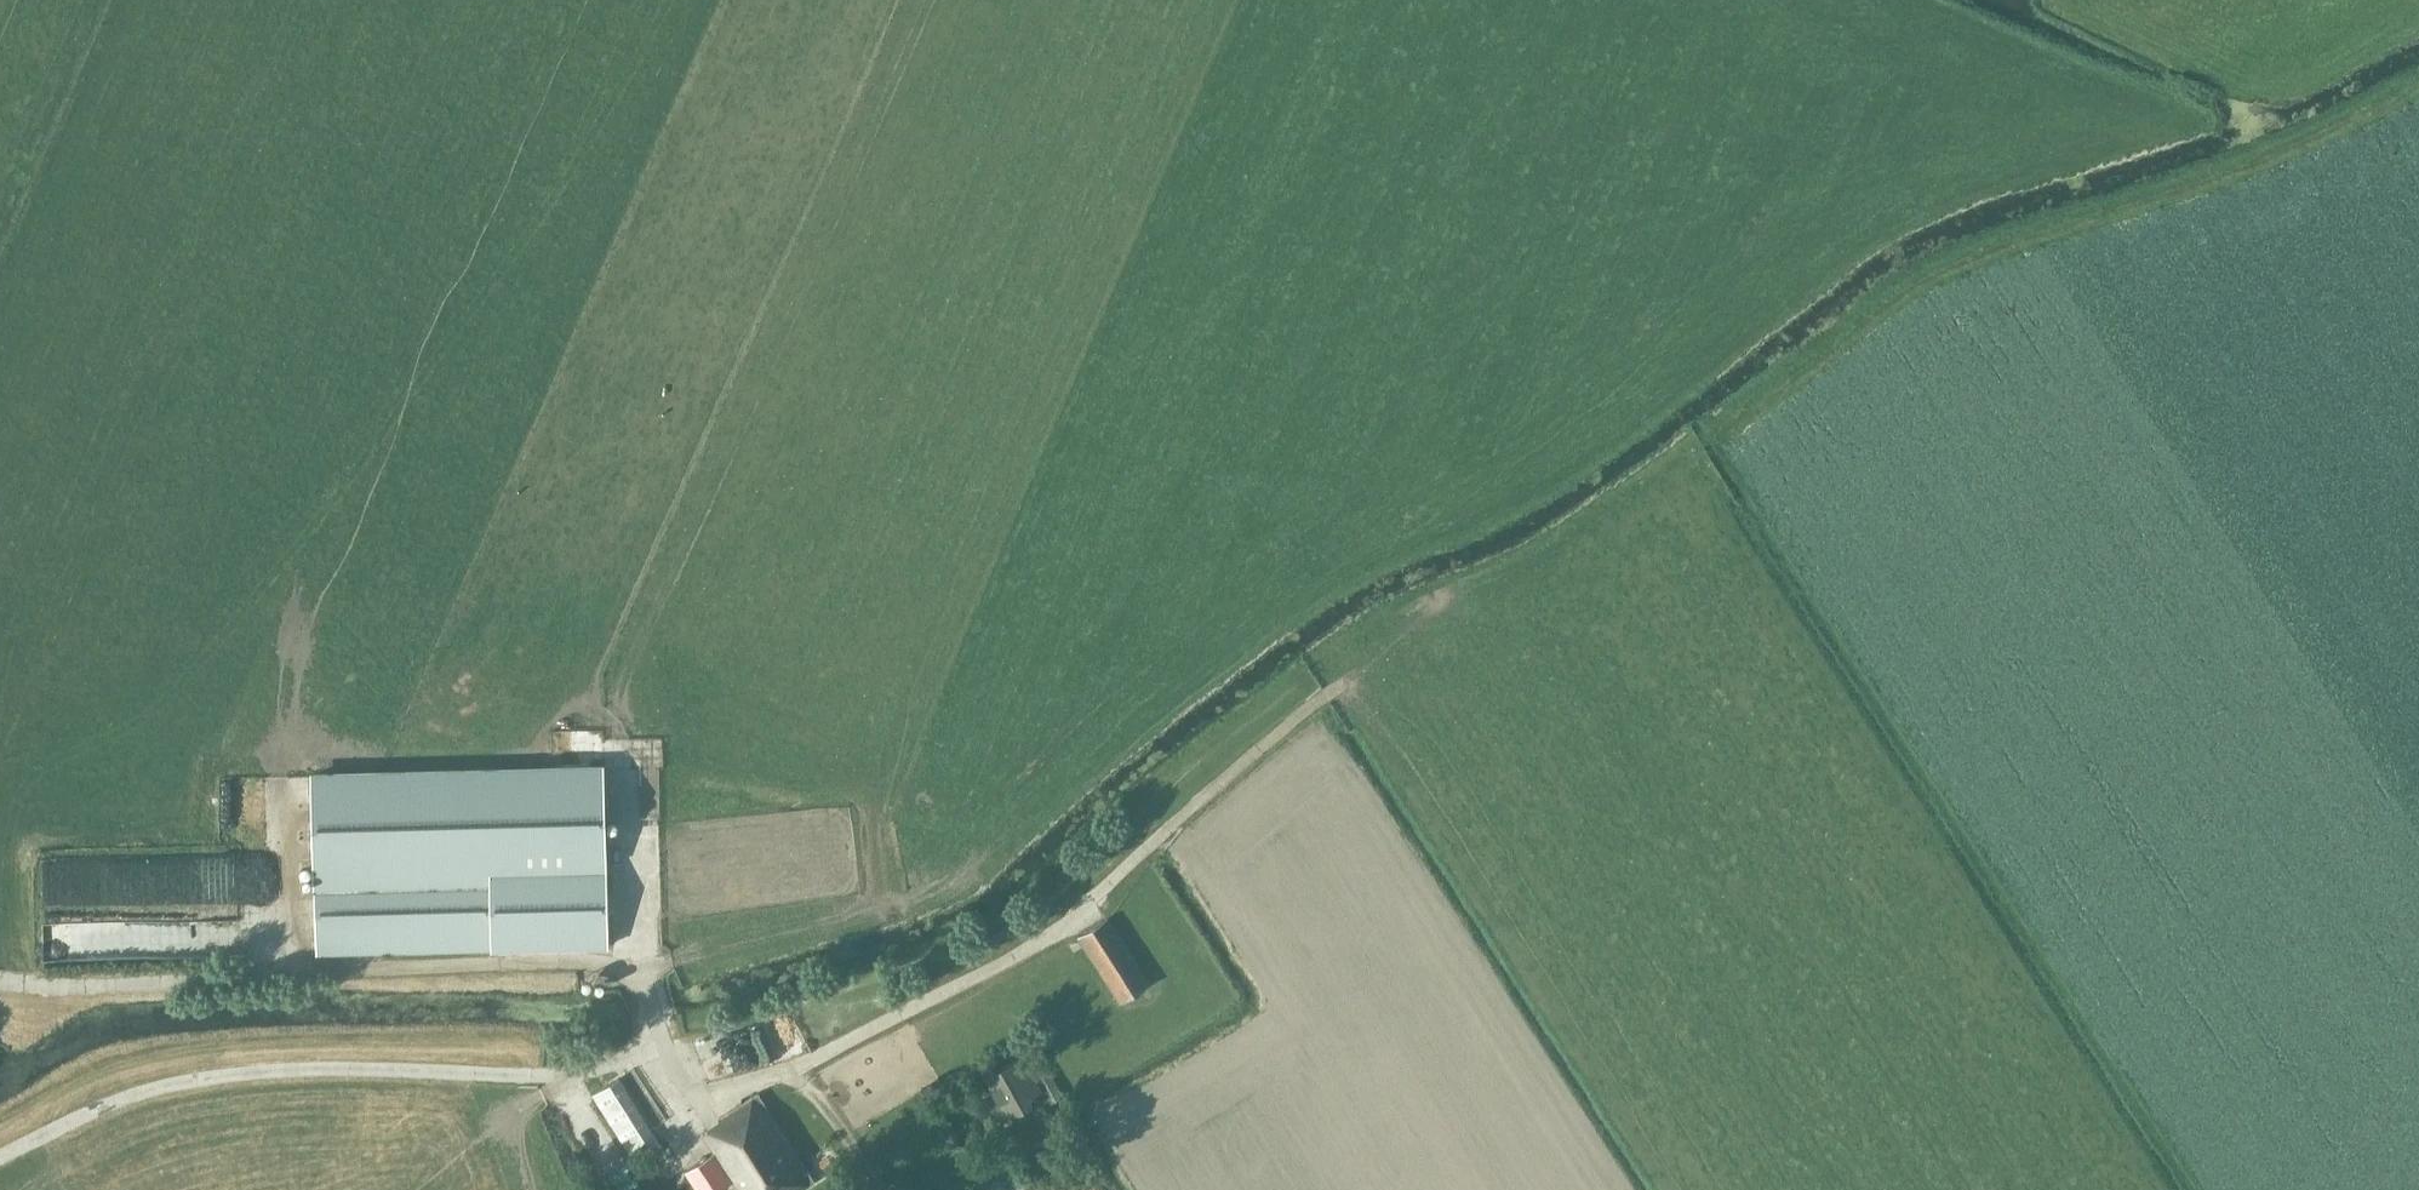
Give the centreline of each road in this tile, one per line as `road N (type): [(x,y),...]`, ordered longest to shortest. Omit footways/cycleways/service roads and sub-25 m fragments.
road 1 (track): [(646,970),(552,961),(284,970),(135,984),(0,982)]
road 2 (track): [(654,1050),(641,774)]
road 3 (track): [(795,1072),(887,1189)]

